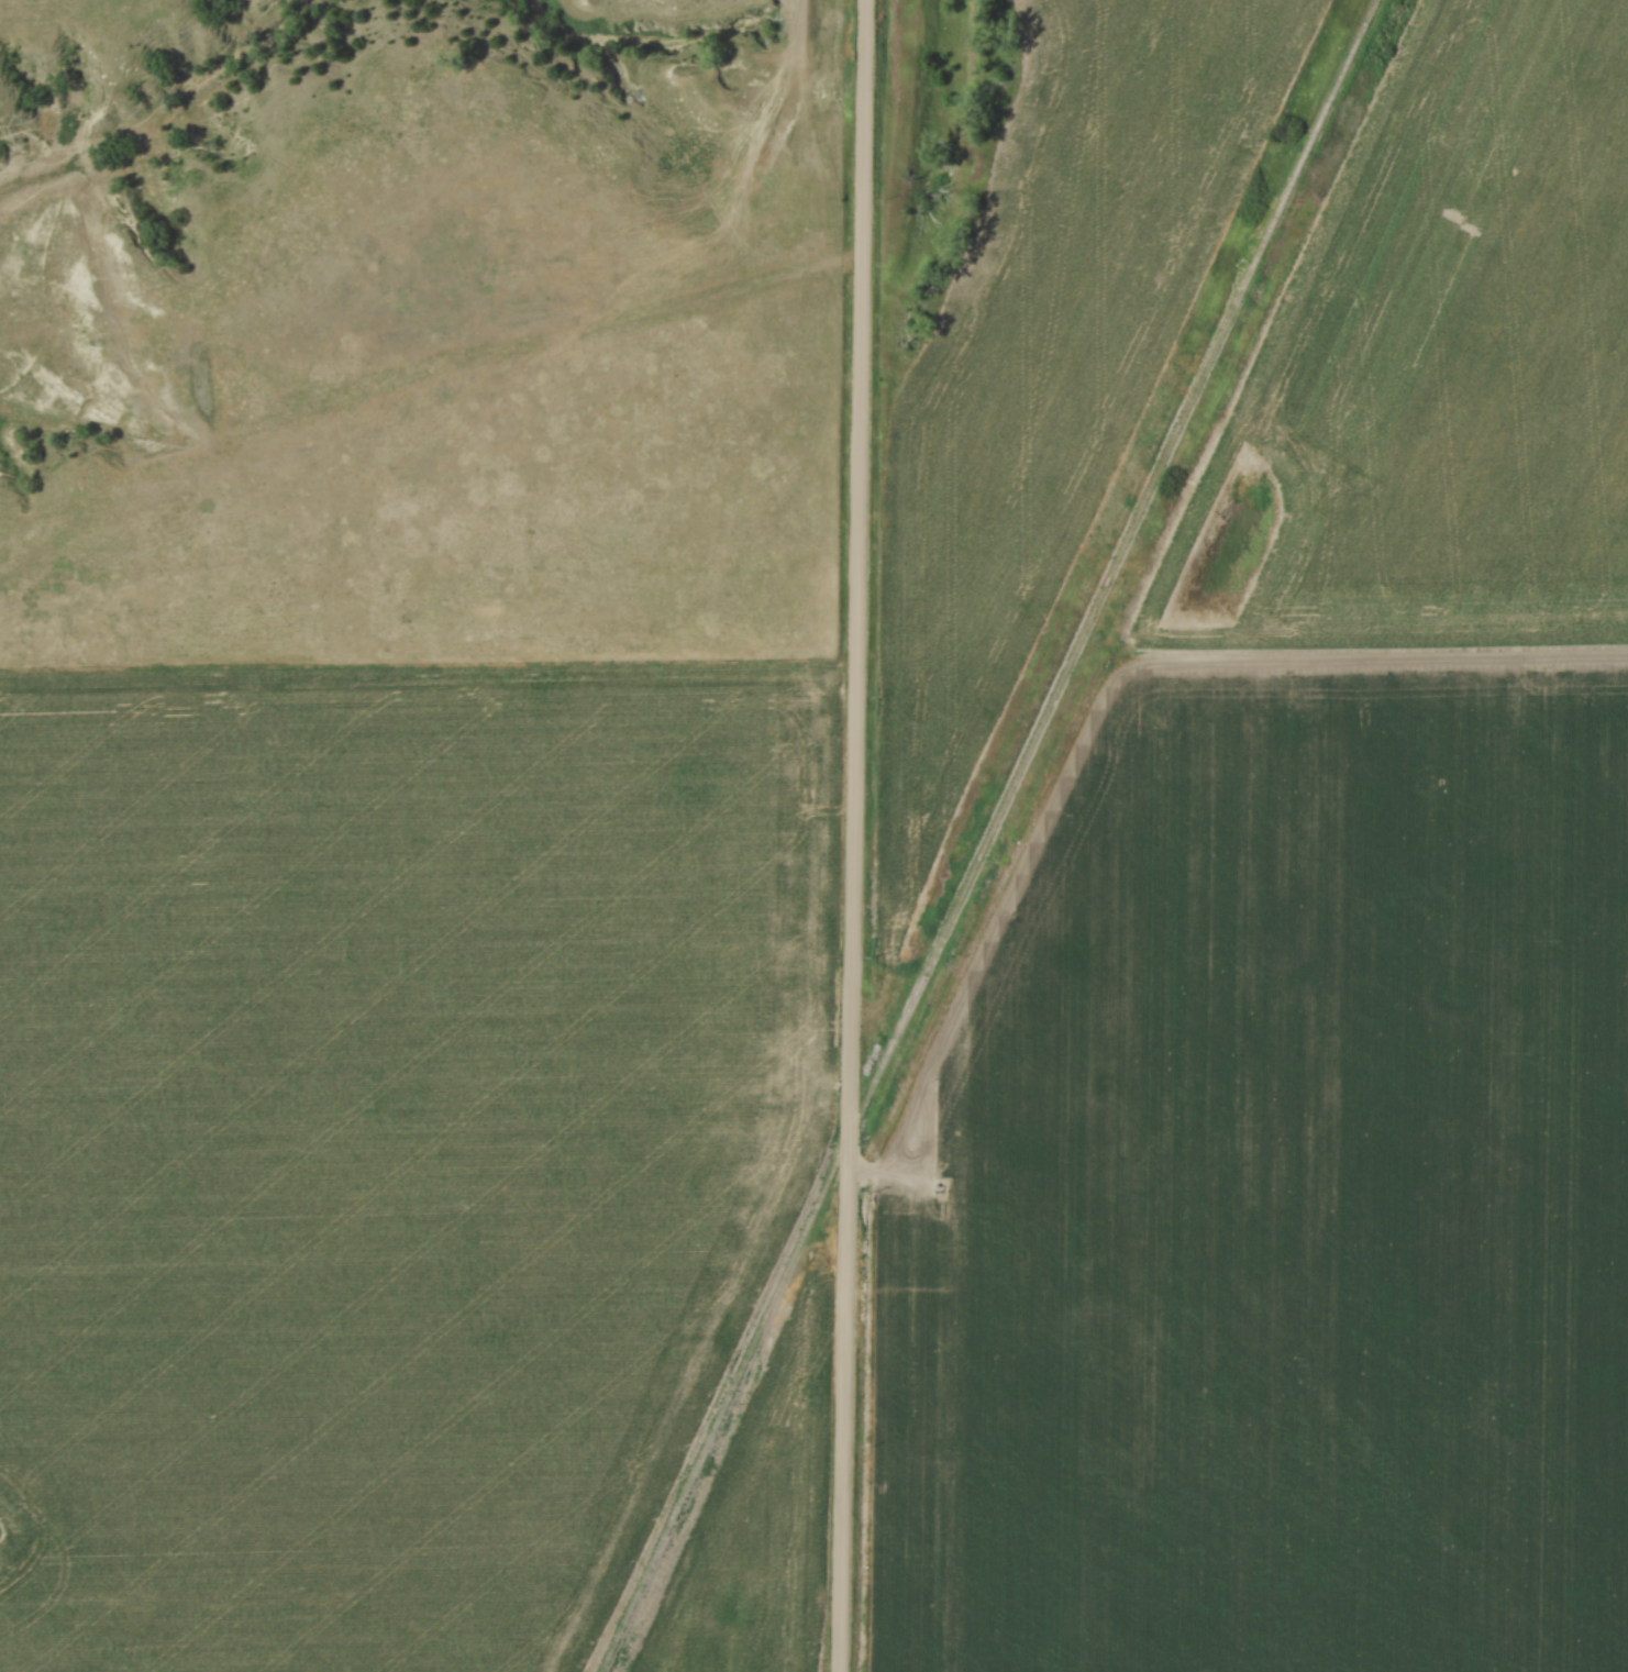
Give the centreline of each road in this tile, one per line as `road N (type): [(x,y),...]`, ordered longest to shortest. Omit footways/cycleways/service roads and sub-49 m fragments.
road 1 (residential): [(839,1671),(868,0)]

